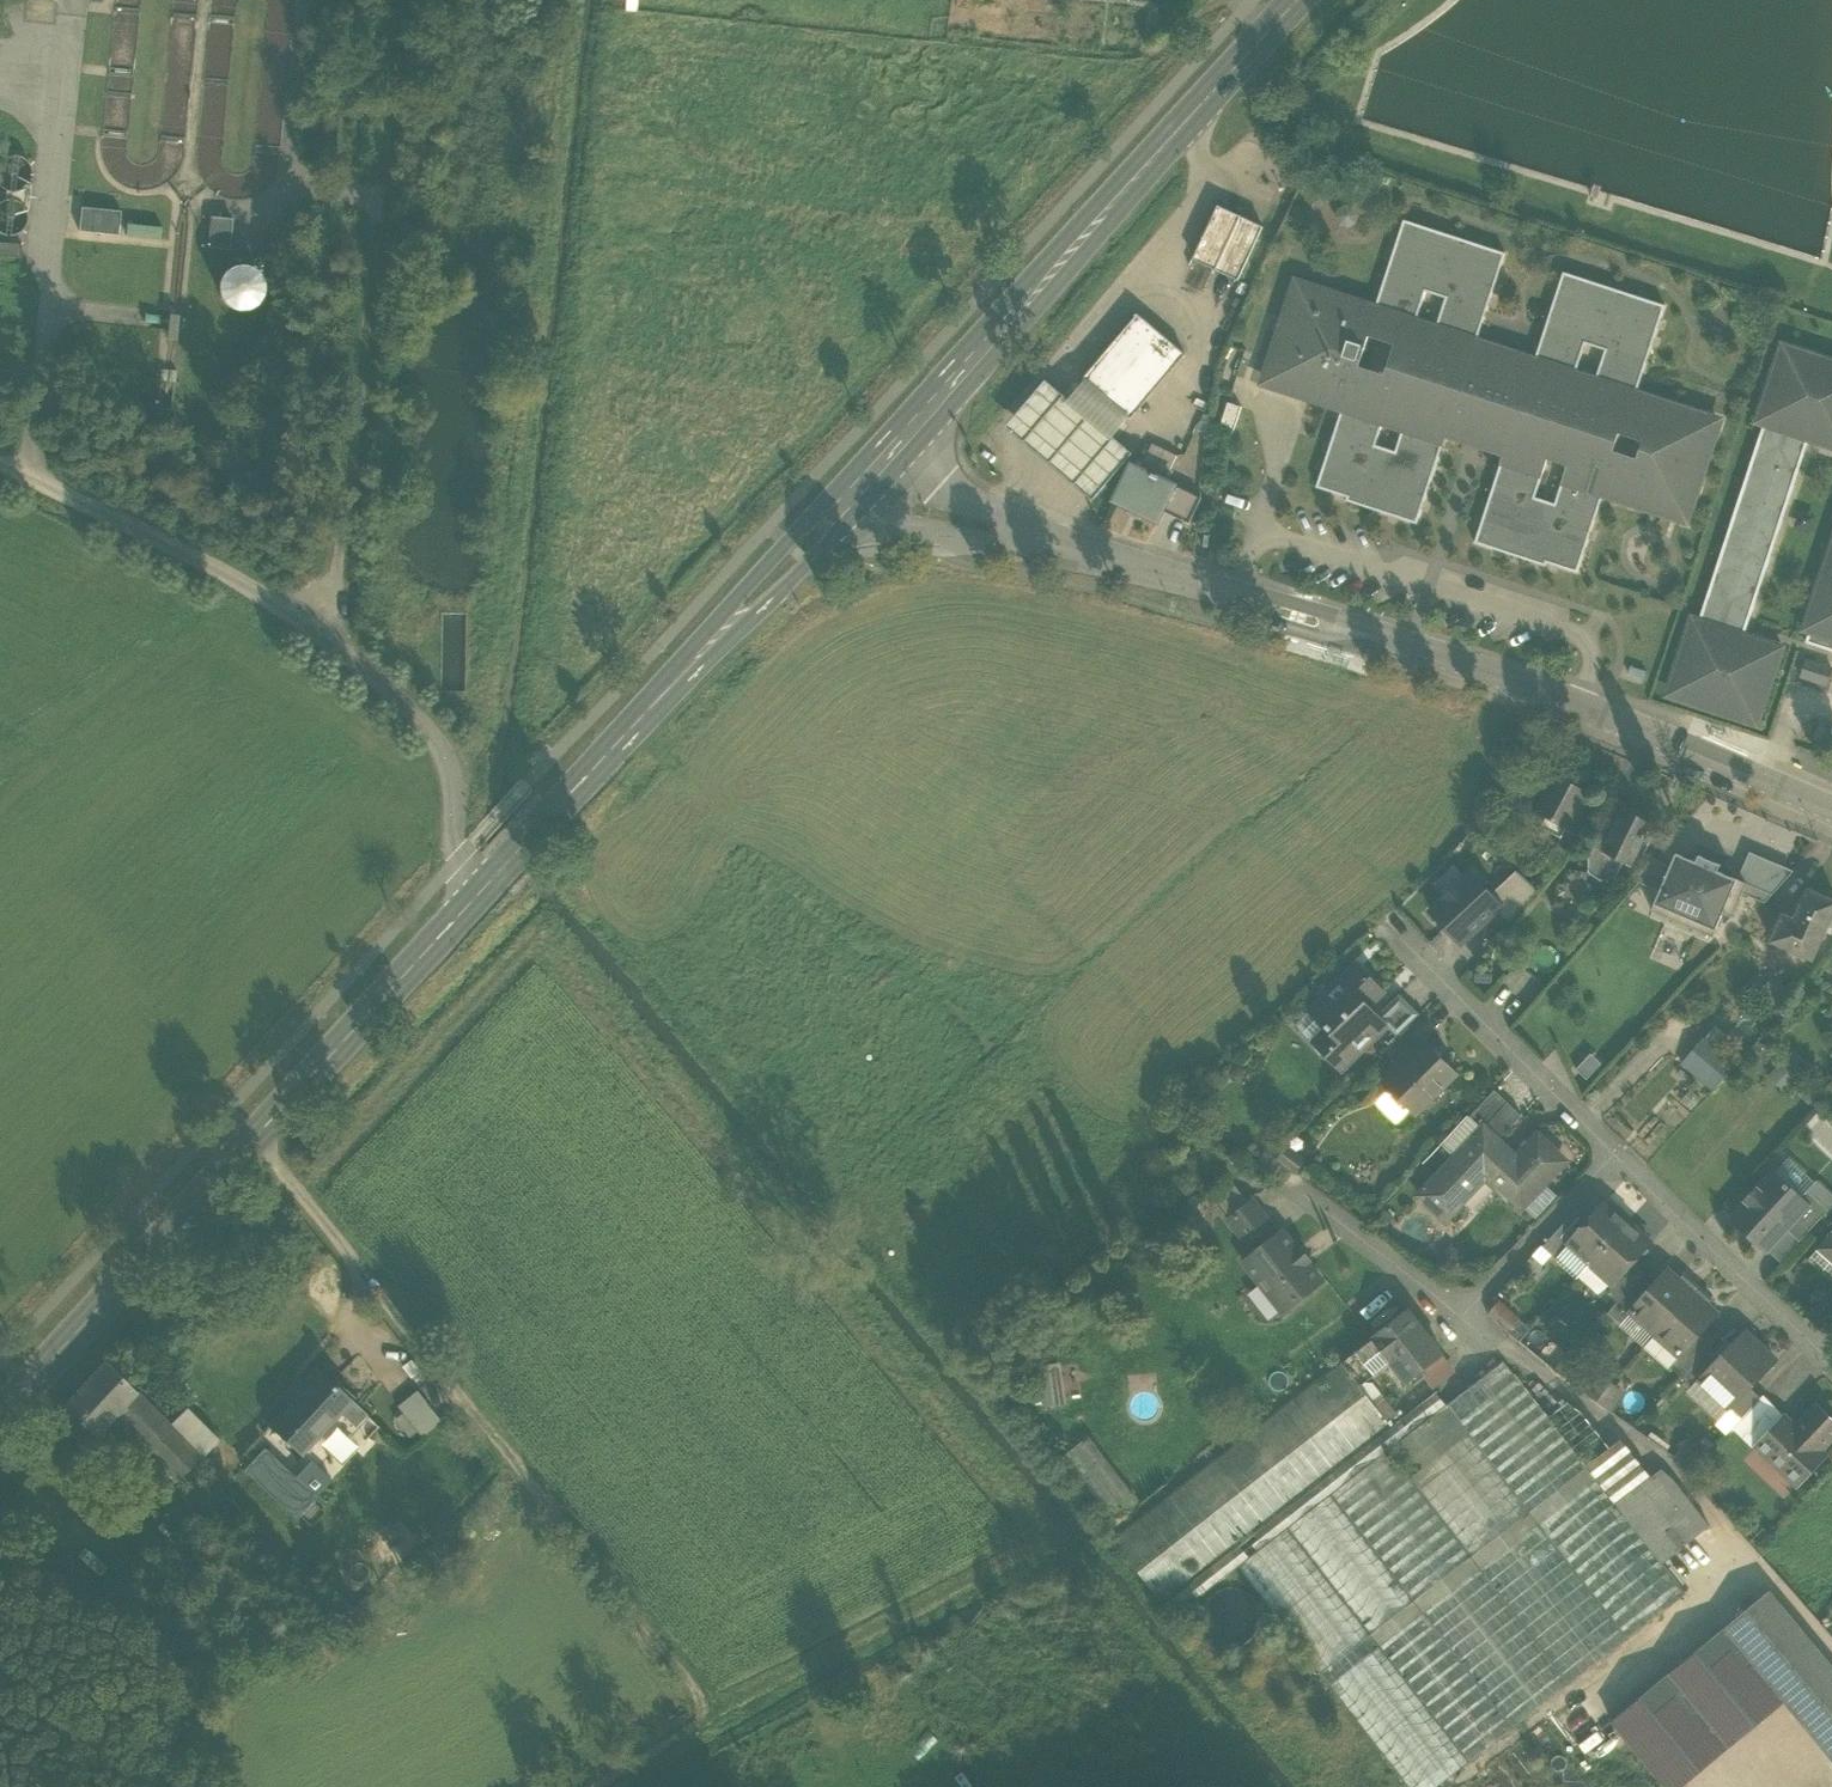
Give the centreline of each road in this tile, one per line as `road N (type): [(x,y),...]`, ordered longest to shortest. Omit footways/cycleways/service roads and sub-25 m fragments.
road 1 (secondary): [(854,491),(0,1414)]
road 2 (residential): [(1831,811),(1579,704),(1396,639),(854,491)]
road 3 (track): [(593,1786),(715,1715),(255,1137)]
road 4 (secondary): [(1296,0),(854,491)]
road 5 (track): [(394,0),(327,645)]
road 6 (track): [(327,645),(220,576),(0,473)]
road 7 (residential): [(1615,1153),(1392,931)]
road 8 (track): [(471,902),(457,861),(458,807),(428,735),(327,645)]
road 9 (residential): [(1824,1353),(1615,1153)]
road 10 (residential): [(1463,1307),(1615,1153)]
road 11 (residential): [(1301,1193),(1446,1304),(1463,1307)]

